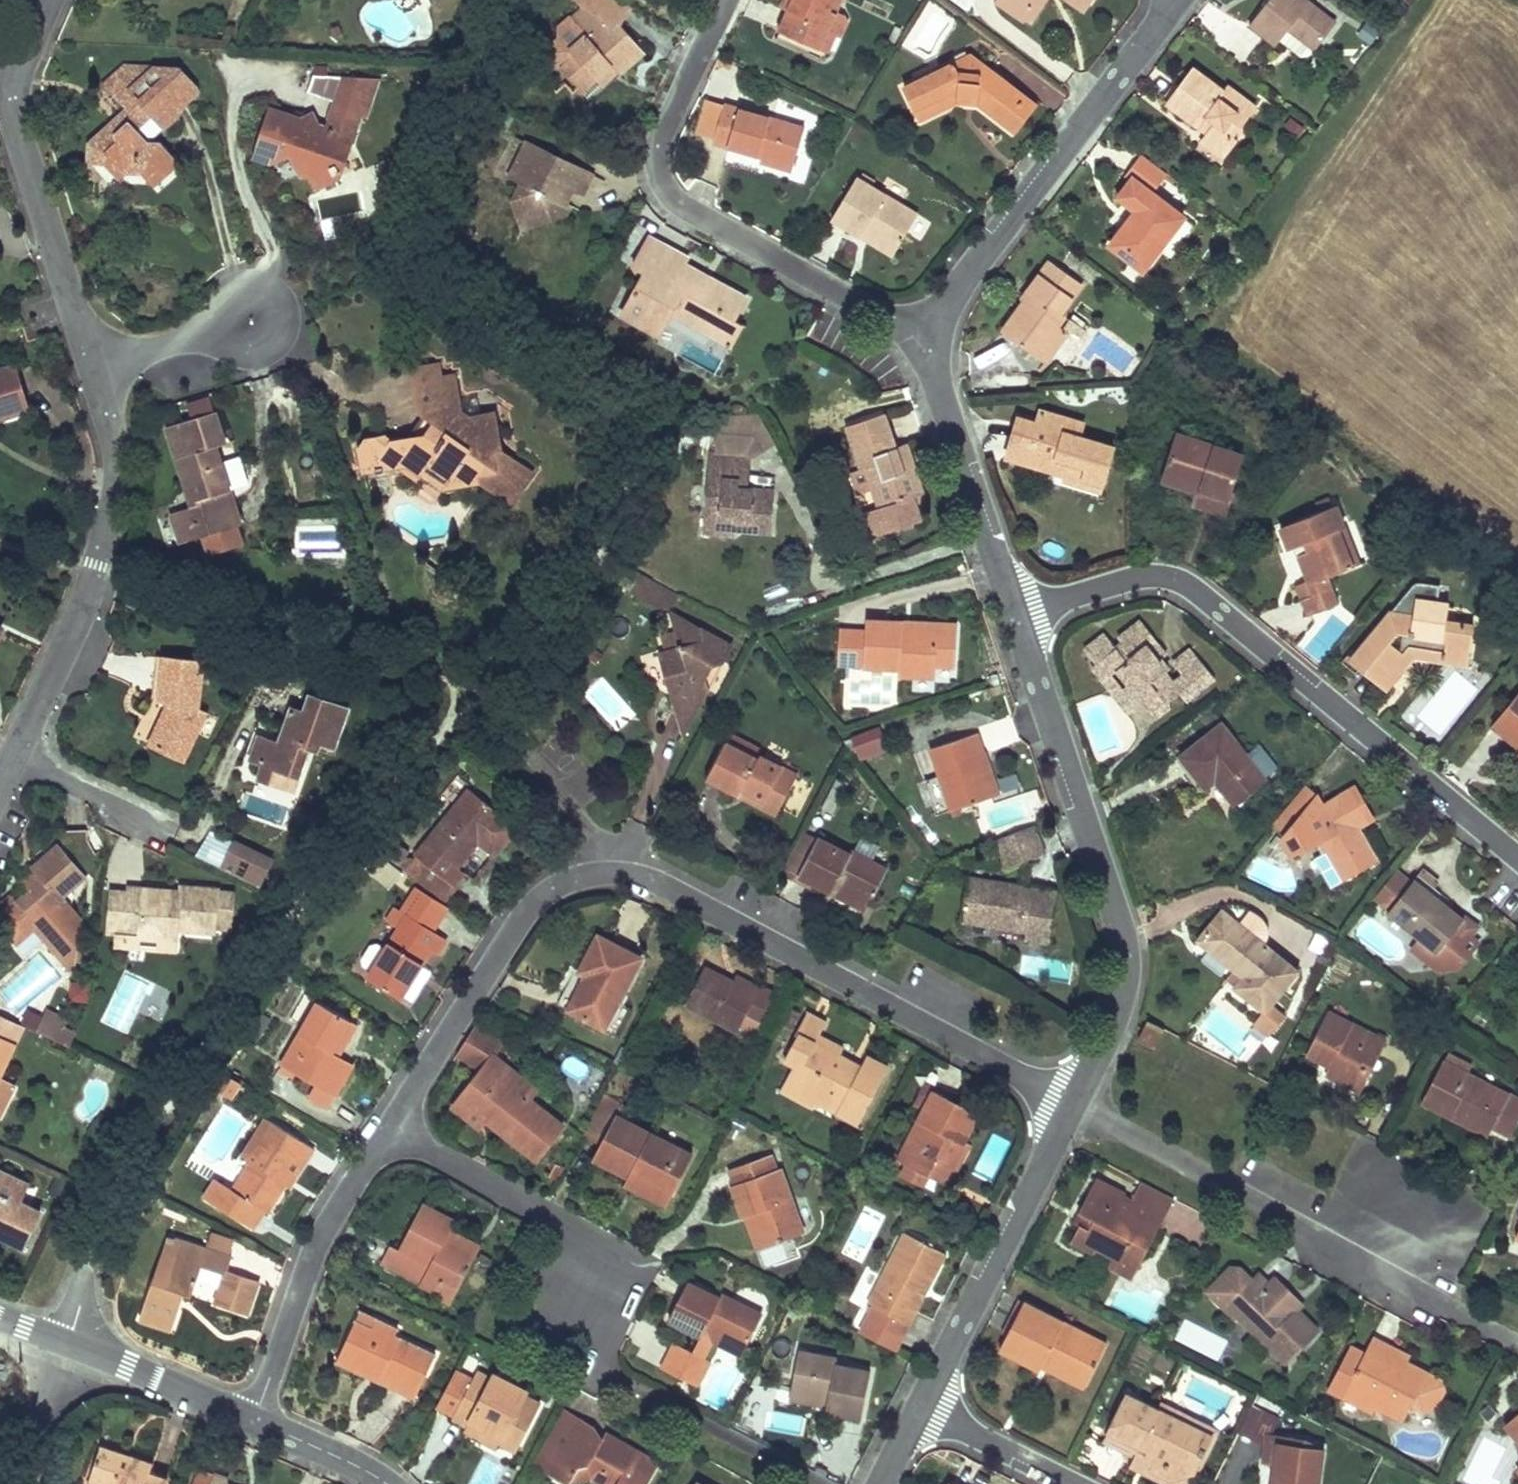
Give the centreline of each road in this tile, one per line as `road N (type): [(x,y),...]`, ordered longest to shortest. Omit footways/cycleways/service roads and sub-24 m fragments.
road 1 (residential): [(1072,1106),(666,889),(638,877),(604,877),(563,885),(520,922),(390,1130)]
road 2 (residential): [(1517,861),(1193,588),(1143,578),(1017,616)]
road 3 (residential): [(1072,1106),(1118,1016),(1126,962),(1017,616)]
road 4 (residential): [(1517,1347),(1072,1106)]
road 5 (residential): [(921,338),(674,202),(660,179),(659,146),(729,0)]
road 6 (residential): [(921,338),(1178,0)]
road 7 (residential): [(13,761),(80,618),(119,493),(119,457),(92,369)]
road 8 (residential): [(609,1374),(561,1223),(390,1130)]
road 9 (residential): [(921,1409),(1072,1106)]
road 10 (residential): [(390,1130),(312,1260),(256,1422)]
road 11 (residential): [(92,369),(10,81)]
road 12 (residential): [(1017,616),(921,338)]
road 13 (residential): [(68,1345),(256,1422)]
road 14 (residential): [(13,761),(174,840)]
road 15 (residential): [(252,320),(92,369)]
road 16 (residential): [(921,1409),(1071,1483)]
road 17 (residential): [(28,1483),(68,1345)]
road 18 (residential): [(256,1422),(385,1483)]

